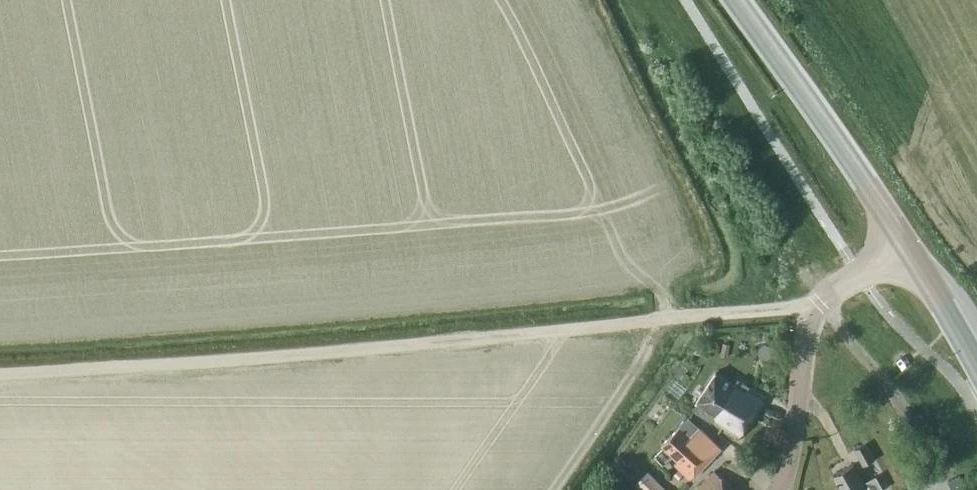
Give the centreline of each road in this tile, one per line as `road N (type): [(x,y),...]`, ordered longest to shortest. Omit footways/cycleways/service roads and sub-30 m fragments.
road 1 (track): [(814,307),(0,375)]
road 2 (primary): [(908,248),(740,0)]
road 3 (residential): [(778,489),(793,457),(808,321),(822,296)]
road 4 (primary): [(976,364),(908,248)]

